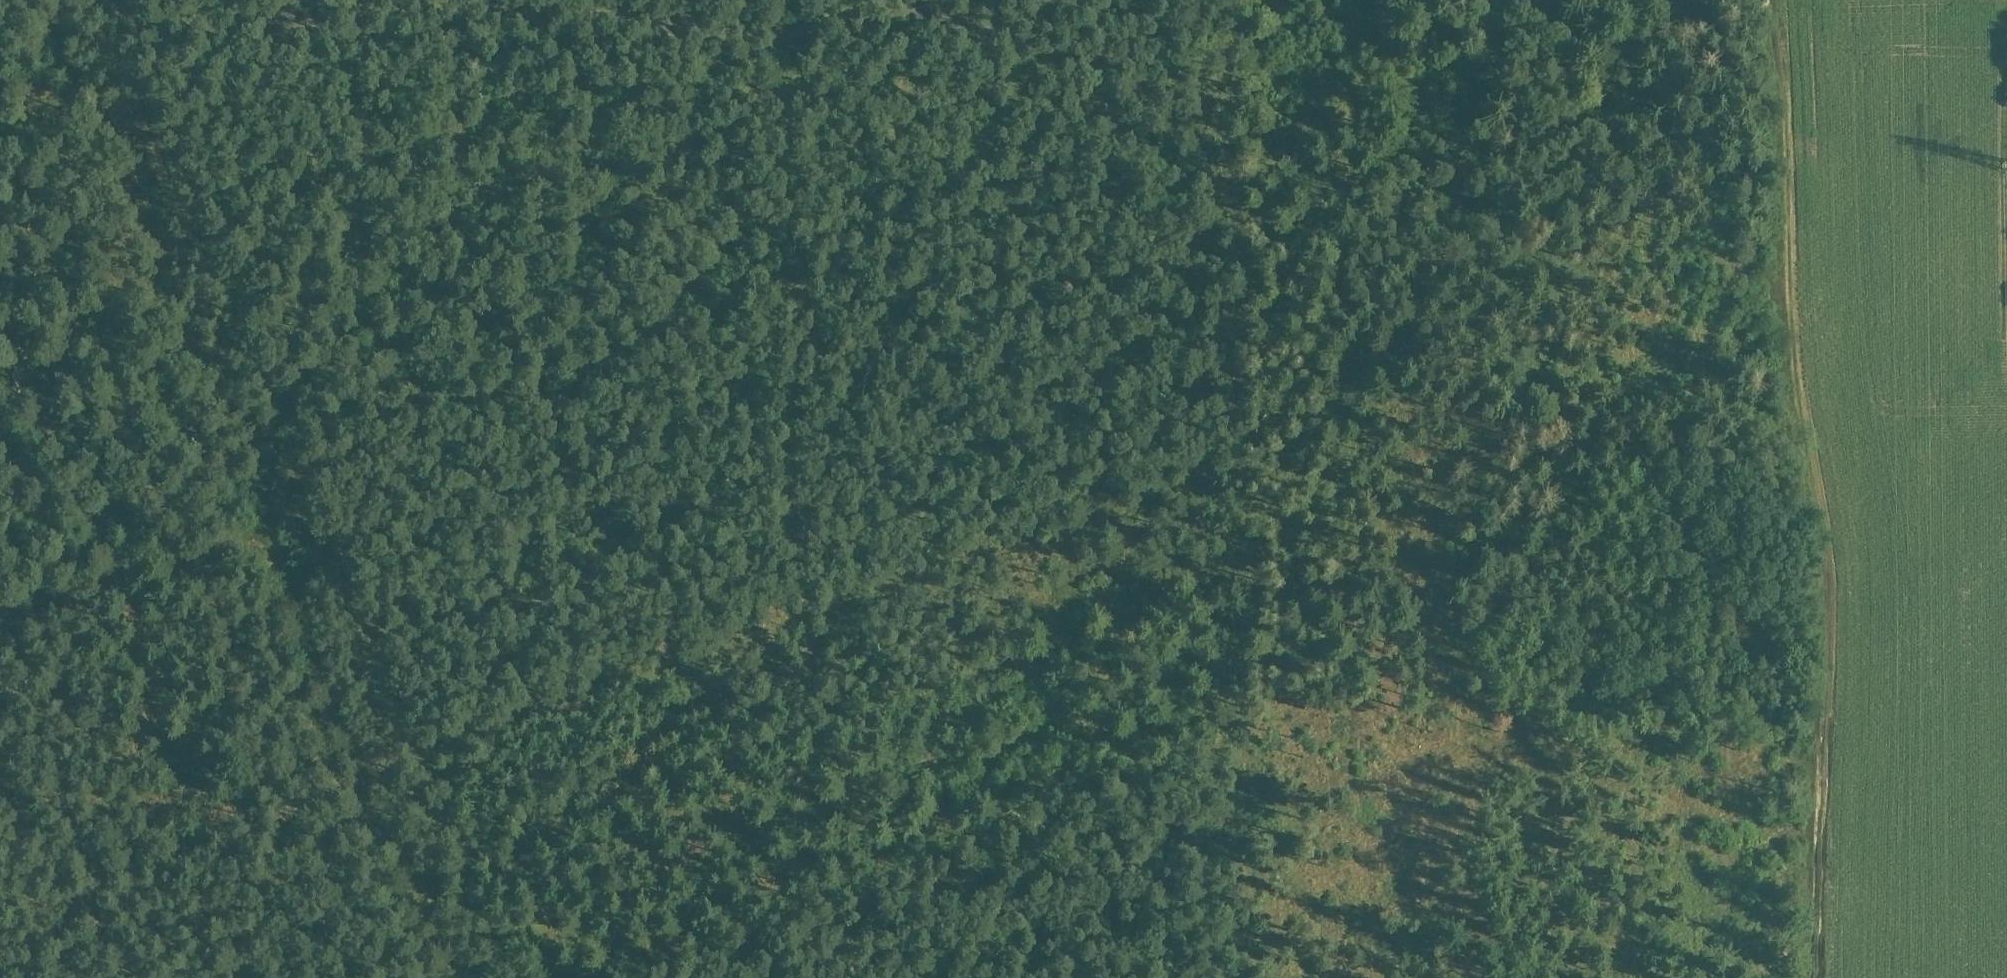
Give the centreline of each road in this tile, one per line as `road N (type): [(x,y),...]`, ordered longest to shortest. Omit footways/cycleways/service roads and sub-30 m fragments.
road 1 (track): [(1817,977),(1793,0)]

